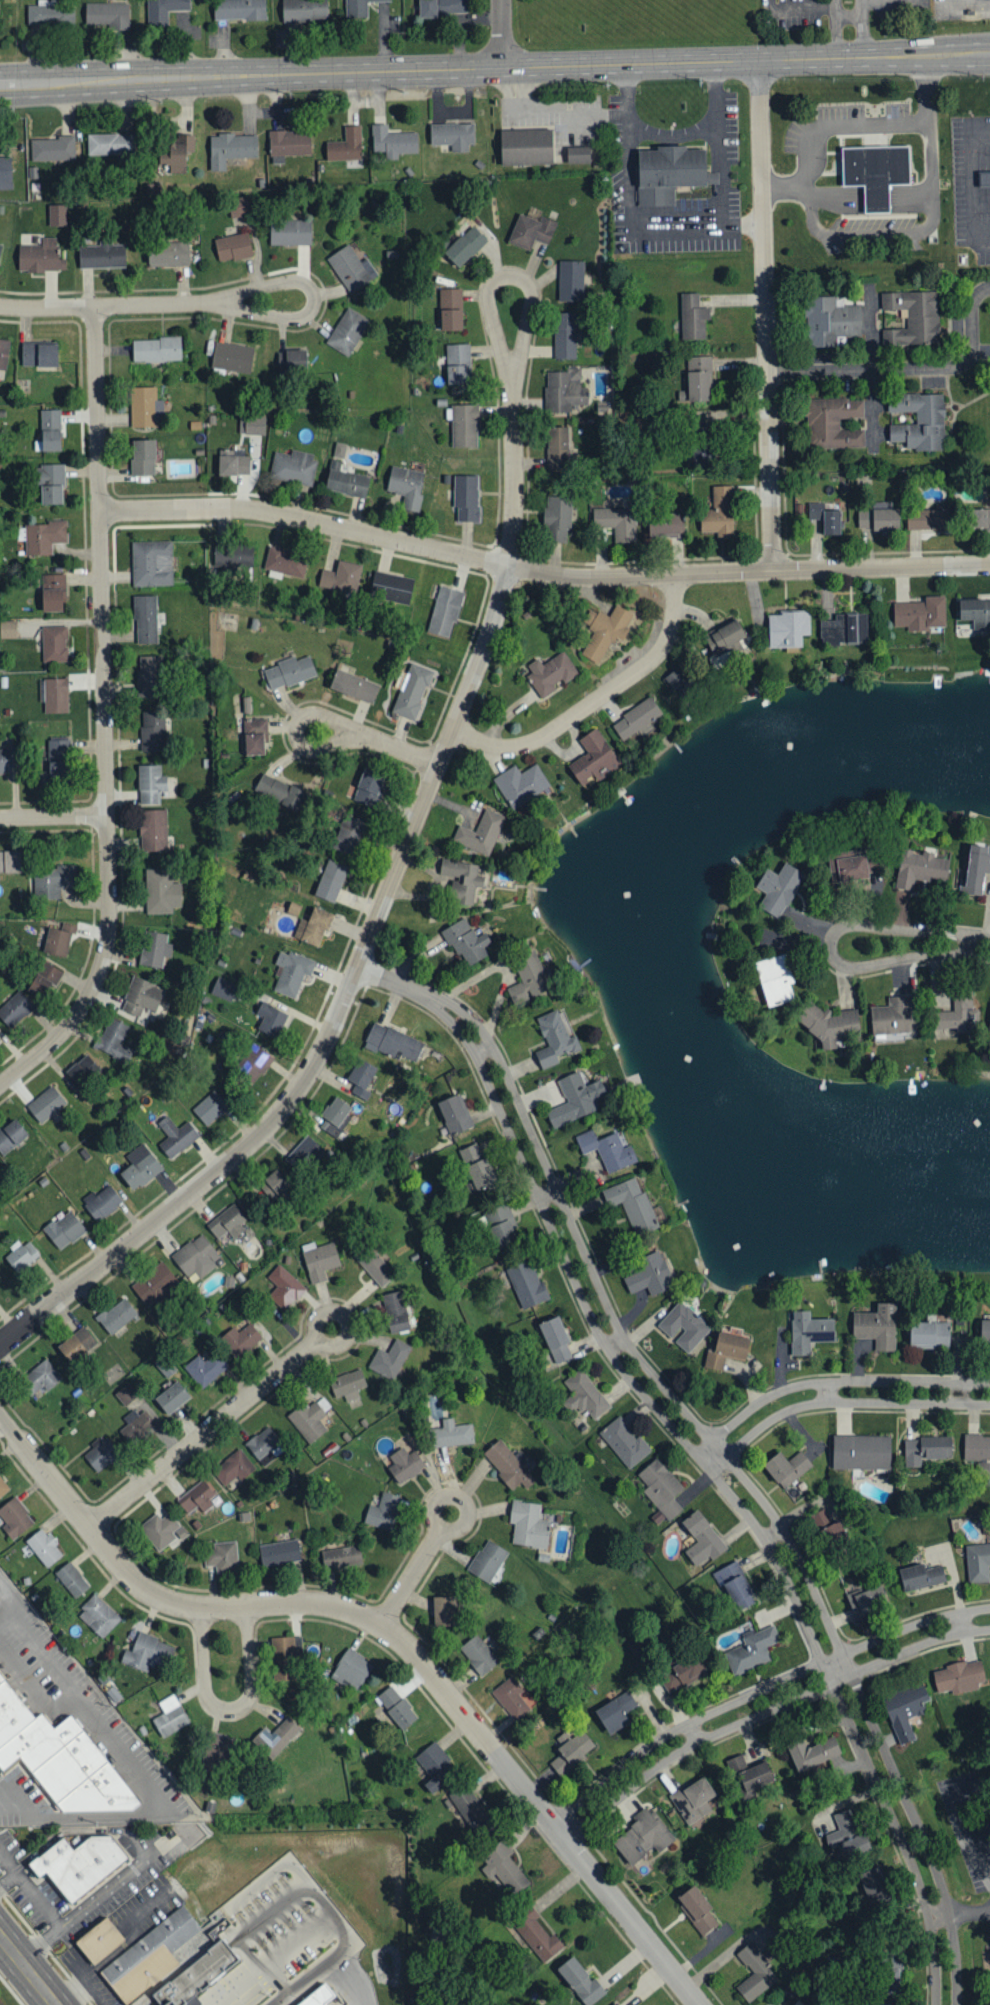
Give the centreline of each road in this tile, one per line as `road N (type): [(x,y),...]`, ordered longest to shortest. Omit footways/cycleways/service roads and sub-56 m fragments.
road 1 (residential): [(957,2004),(957,1950),(941,1880),(803,1563),(770,1510),(625,1341),(495,1047),(470,1017),(432,999)]
road 2 (residential): [(432,999),(477,1055),(607,1350),(752,1521),(782,1568),(920,1886),(935,2004)]
road 3 (secondary): [(0,85),(989,54)]
road 4 (residential): [(989,1608),(925,1623),(658,1741),(574,1808),(560,1833),(589,1824),(700,1743),(939,1641),(989,1631)]
road 5 (residential): [(701,2004),(414,1653),(382,1626),(303,1602),(203,1608),(163,1599),(133,1578),(0,1416)]
road 6 (residential): [(0,1341),(256,1139),(324,1051),(491,631),(508,567)]
road 7 (residential): [(0,1085),(59,1038),(85,1005),(103,965),(109,923),(97,308)]
road 8 (residential): [(989,1384),(807,1384),(758,1405),(712,1443),(704,1465),(726,1459),(796,1408),(989,1405)]
road 9 (residential): [(772,571),(759,62)]
road 10 (residential): [(989,565),(572,578),(508,567)]
road 11 (residential): [(508,567),(513,370),(533,301),(523,279),(510,276),(487,293),(513,370)]
road 12 (residential): [(508,567),(255,509),(100,511)]
road 13 (residential): [(89,1525),(313,1341),(334,1344),(345,1336),(344,1316),(319,1315),(313,1341)]
road 14 (residential): [(989,937),(857,925),(832,937),(831,949),(847,968),(927,957),(989,961)]
road 15 (residential): [(673,576),(663,646),(542,739),(501,748),(452,733)]
road 16 (residential): [(768,374),(952,369),(967,361),(973,309),(989,288)]
road 17 (residential): [(248,1605),(252,1690),(232,1712),(207,1692),(203,1608)]
road 18 (residential): [(438,766),(319,715),(298,725),(297,737),(313,749),(356,734)]
road 19 (residential): [(224,303),(0,307)]
road 20 (residential): [(382,1626),(441,1531),(469,1518),(460,1497),(436,1504),(441,1531)]
road 21 (residential): [(224,303),(289,282),(310,287),(315,298),(305,318),(290,320),(224,303)]

